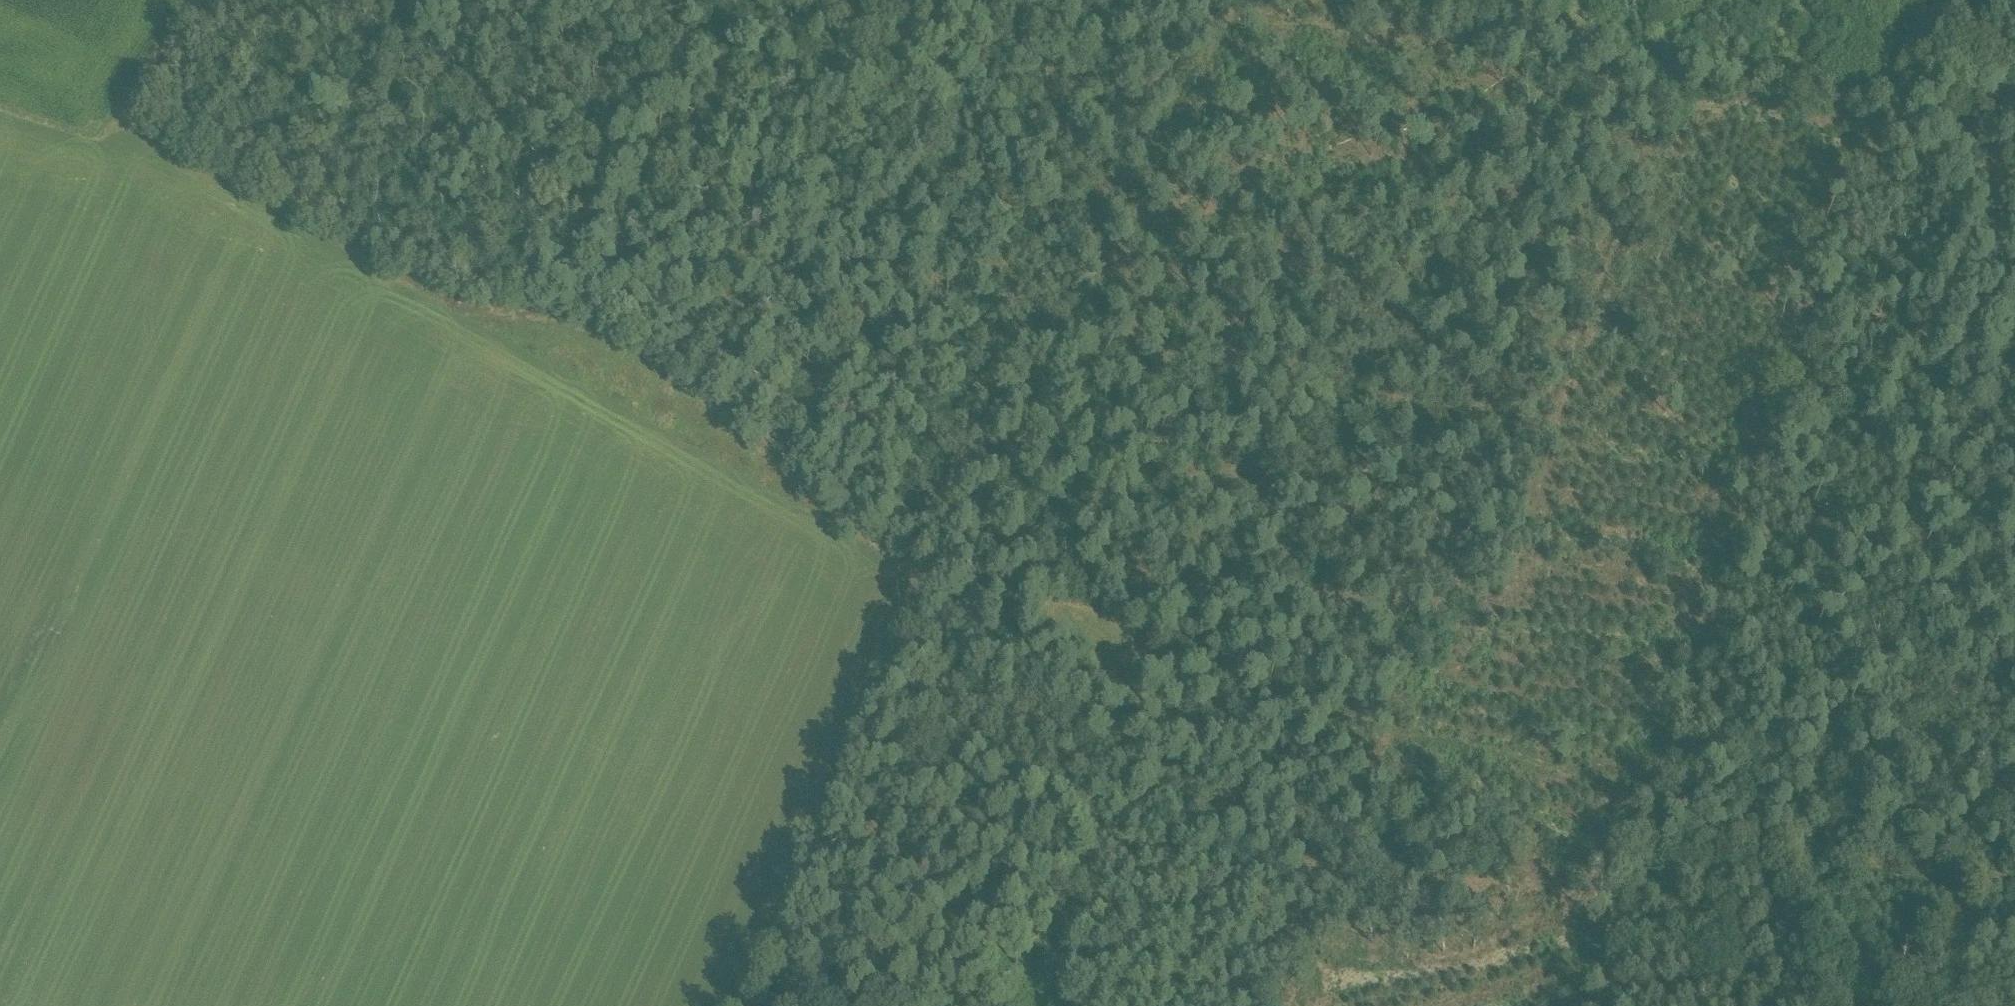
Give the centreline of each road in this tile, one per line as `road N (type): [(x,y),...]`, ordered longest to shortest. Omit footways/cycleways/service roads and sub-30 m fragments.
road 1 (track): [(1652,783),(1591,789),(1397,735),(1235,710),(1169,690)]

